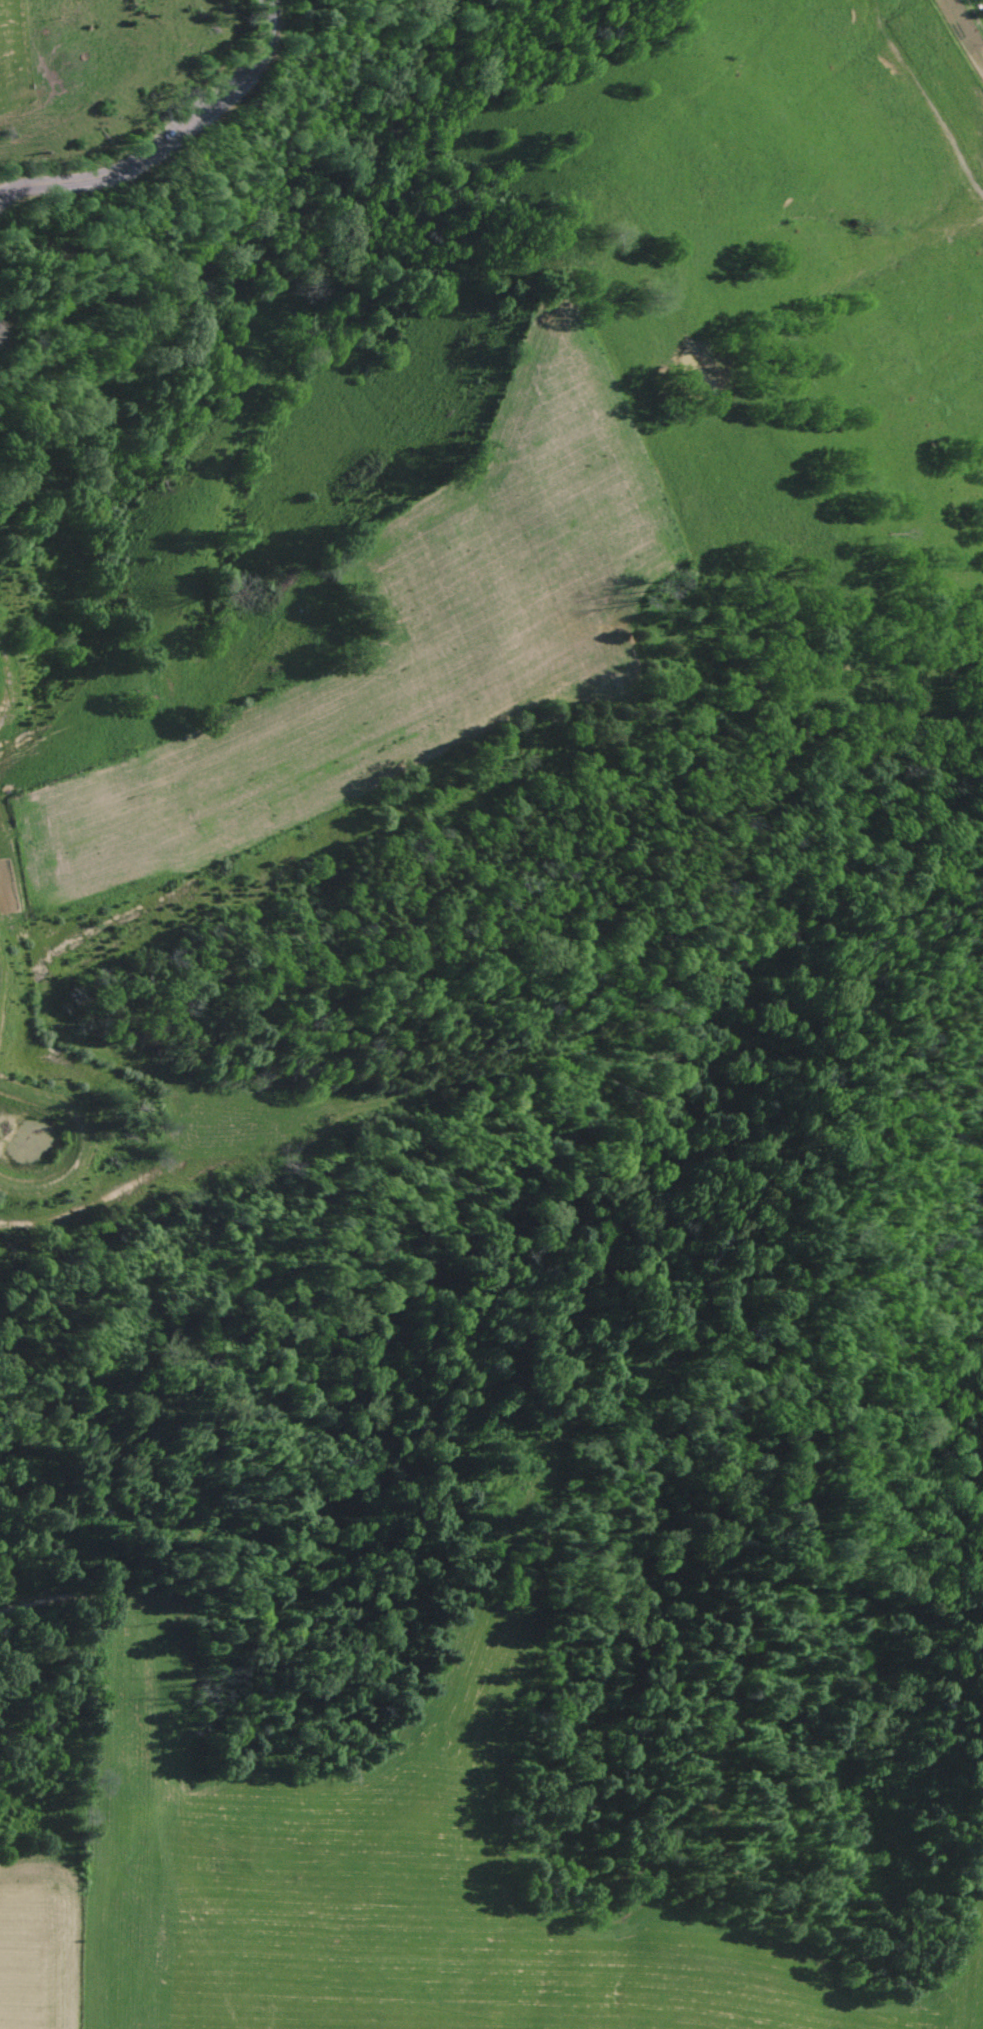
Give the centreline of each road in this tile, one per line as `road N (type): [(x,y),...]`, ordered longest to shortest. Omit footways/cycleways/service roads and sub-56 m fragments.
road 1 (secondary): [(0,197),(129,168),(192,123),(254,60),(264,0)]

